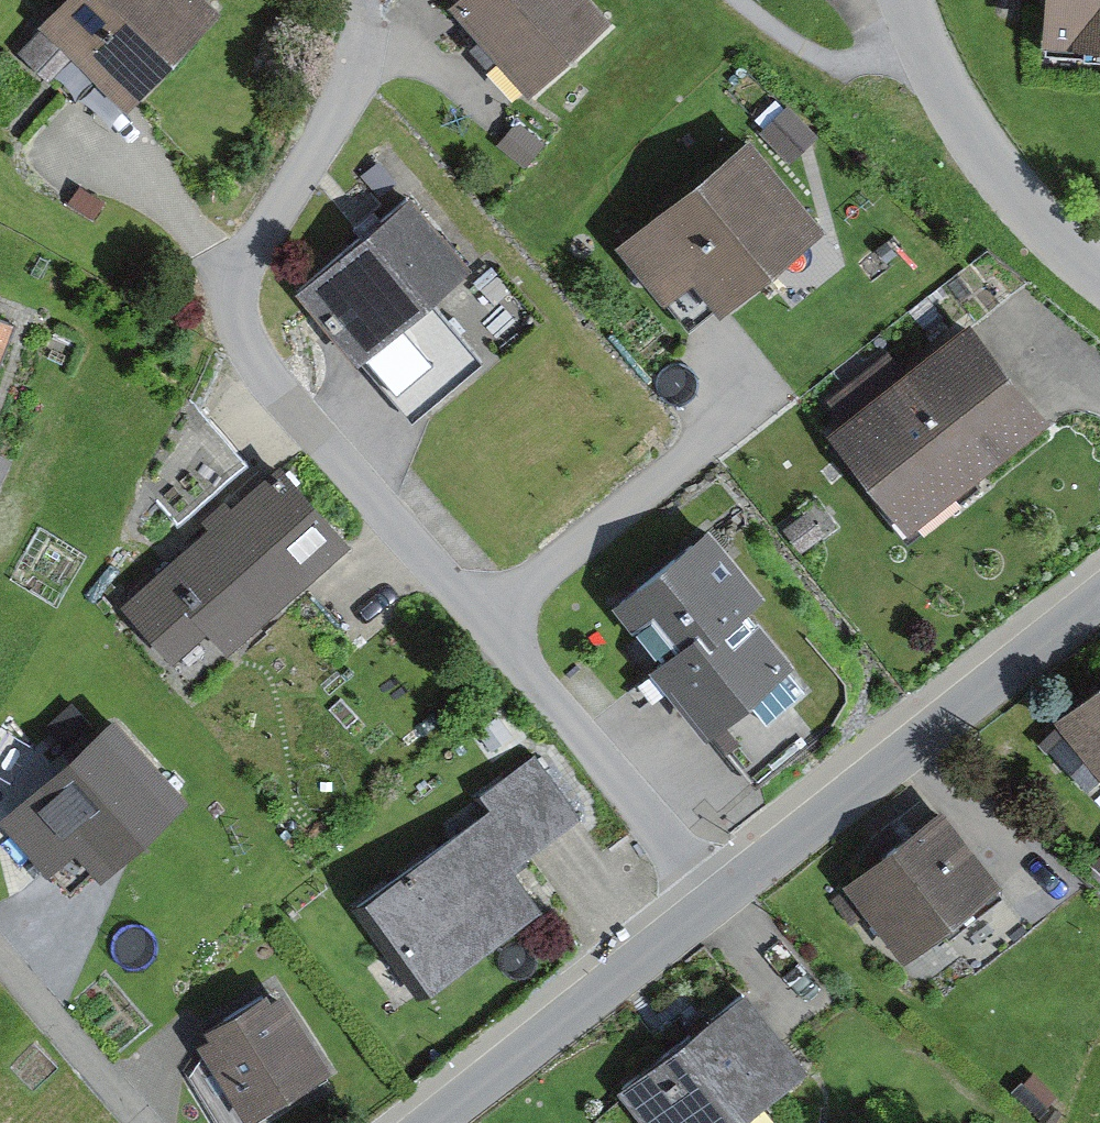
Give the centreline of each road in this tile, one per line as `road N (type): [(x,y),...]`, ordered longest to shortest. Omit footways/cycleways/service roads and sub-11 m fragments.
road 1 (residential): [(716,905),(483,619),(240,343),(233,284),(349,92),(369,0)]
road 2 (residential): [(716,905),(1099,596)]
road 3 (residential): [(436,1122),(716,905)]
road 4 (residential): [(1099,270),(1039,226),(964,129),(924,54),(907,0)]

